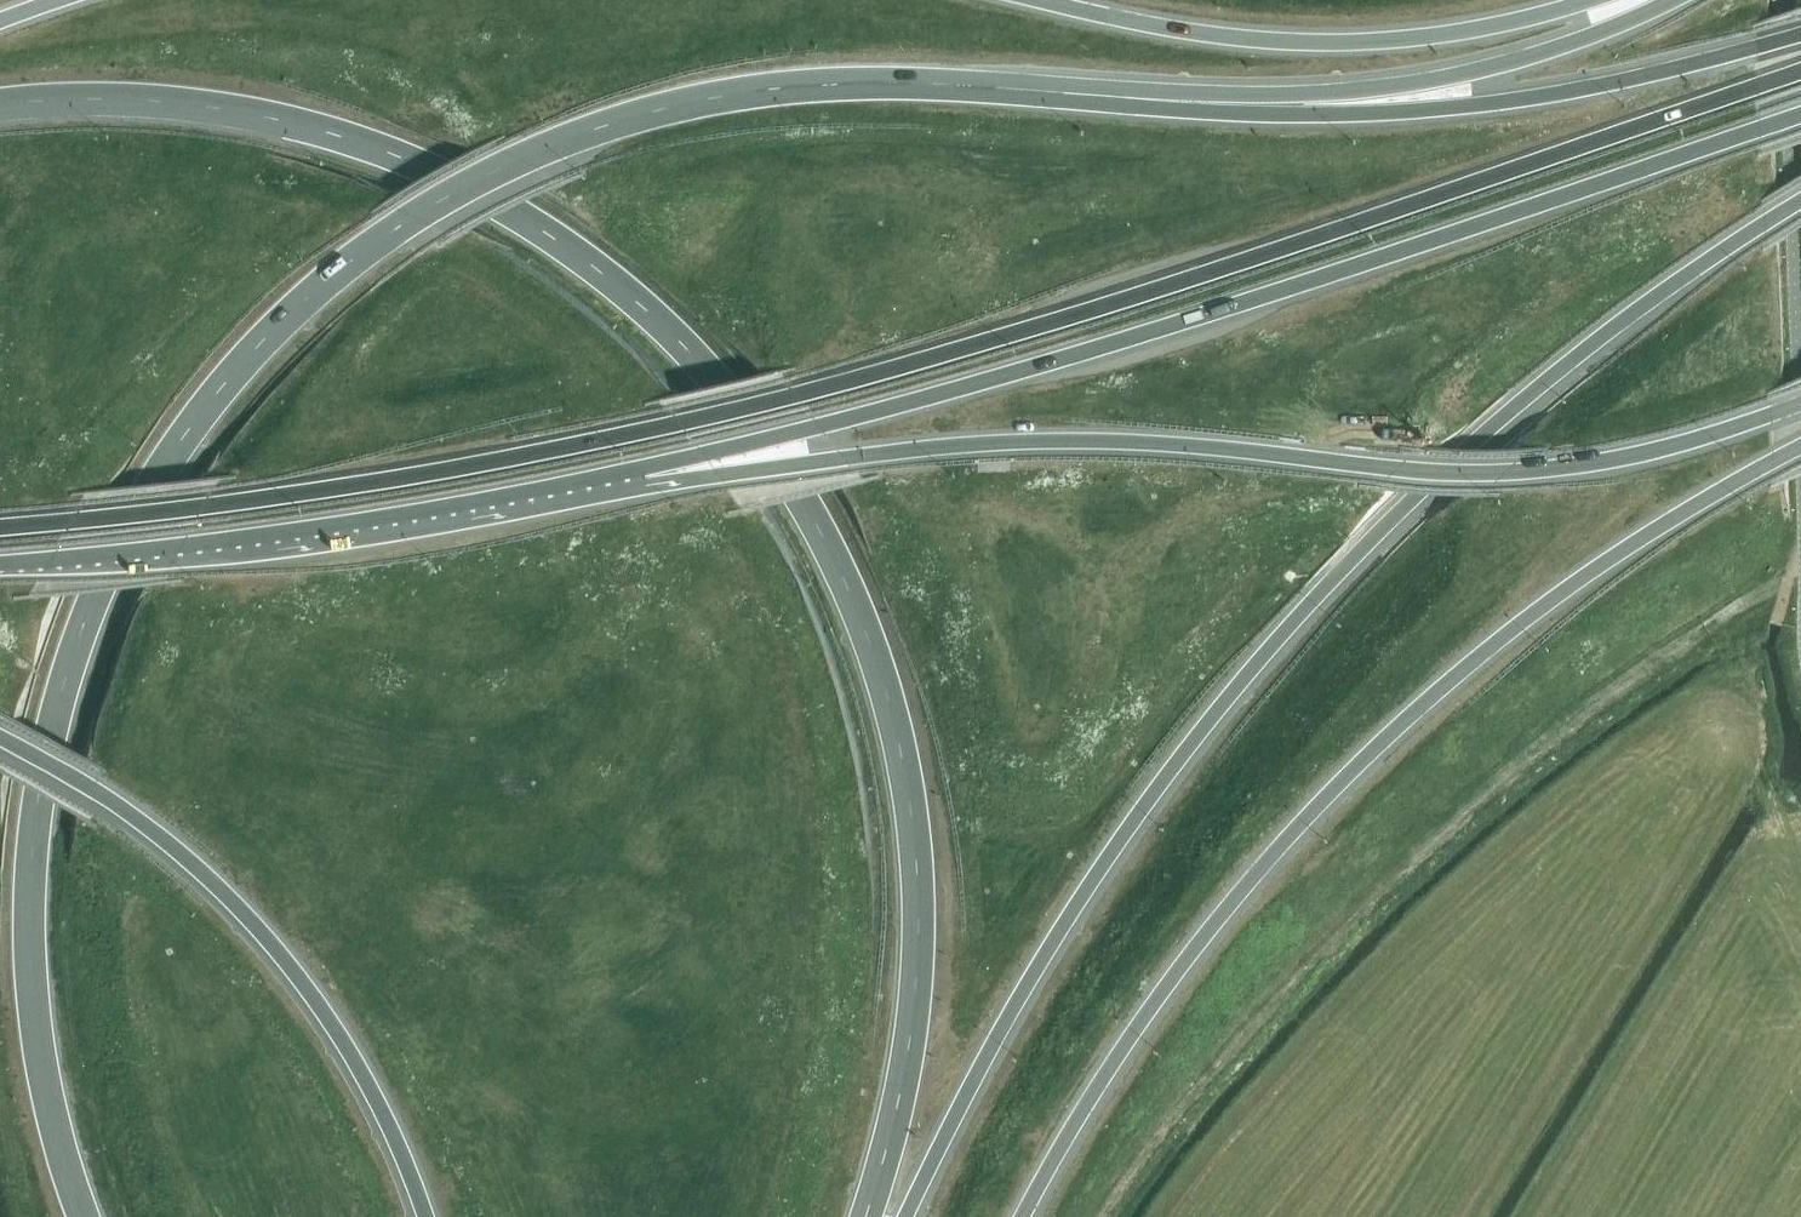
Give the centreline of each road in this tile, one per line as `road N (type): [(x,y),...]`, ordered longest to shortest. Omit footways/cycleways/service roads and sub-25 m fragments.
road 1 (trunk): [(1800,73),(1352,227),(784,396),(418,473),(0,524)]
road 2 (trunk): [(866,1216),(898,1104),(916,989),(910,808),(868,641),(819,532),(775,460),(638,306),(477,192),(333,138),(208,111),(94,103),(0,109)]
road 3 (trunk): [(854,88),(738,97),(658,114),(546,151),(465,190),(343,269),(296,310),(235,371),(165,464),(89,604),(37,802),(28,914),(35,1029),(82,1216)]
road 4 (trunk): [(906,1216),(1029,981),(1145,805),(1268,649),(1434,478),(1553,377),(1800,203)]
road 5 (trunk): [(642,467),(1016,376),(1800,117)]
road 6 (trunk): [(642,467),(710,477),(1059,441),(1506,471),(1651,451),(1800,402)]
road 7 (trunk): [(1024,1216),(1094,1093),(1179,970),(1362,761),(1587,574),(1800,446)]
road 8 (trunk): [(1800,34),(1548,98),(1382,117),(1216,116),(854,88)]
road 9 (trunk): [(1679,0),(1491,70),(1343,96),(1216,98),(927,80),(854,88)]
road 10 (trunk): [(0,563),(318,526),(642,467)]
road 11 (trunk): [(0,744),(155,841),(264,944),(348,1060),(423,1216)]
road 12 (trunk): [(1599,0),(1450,36),(1294,46),(1165,32),(1020,0)]

